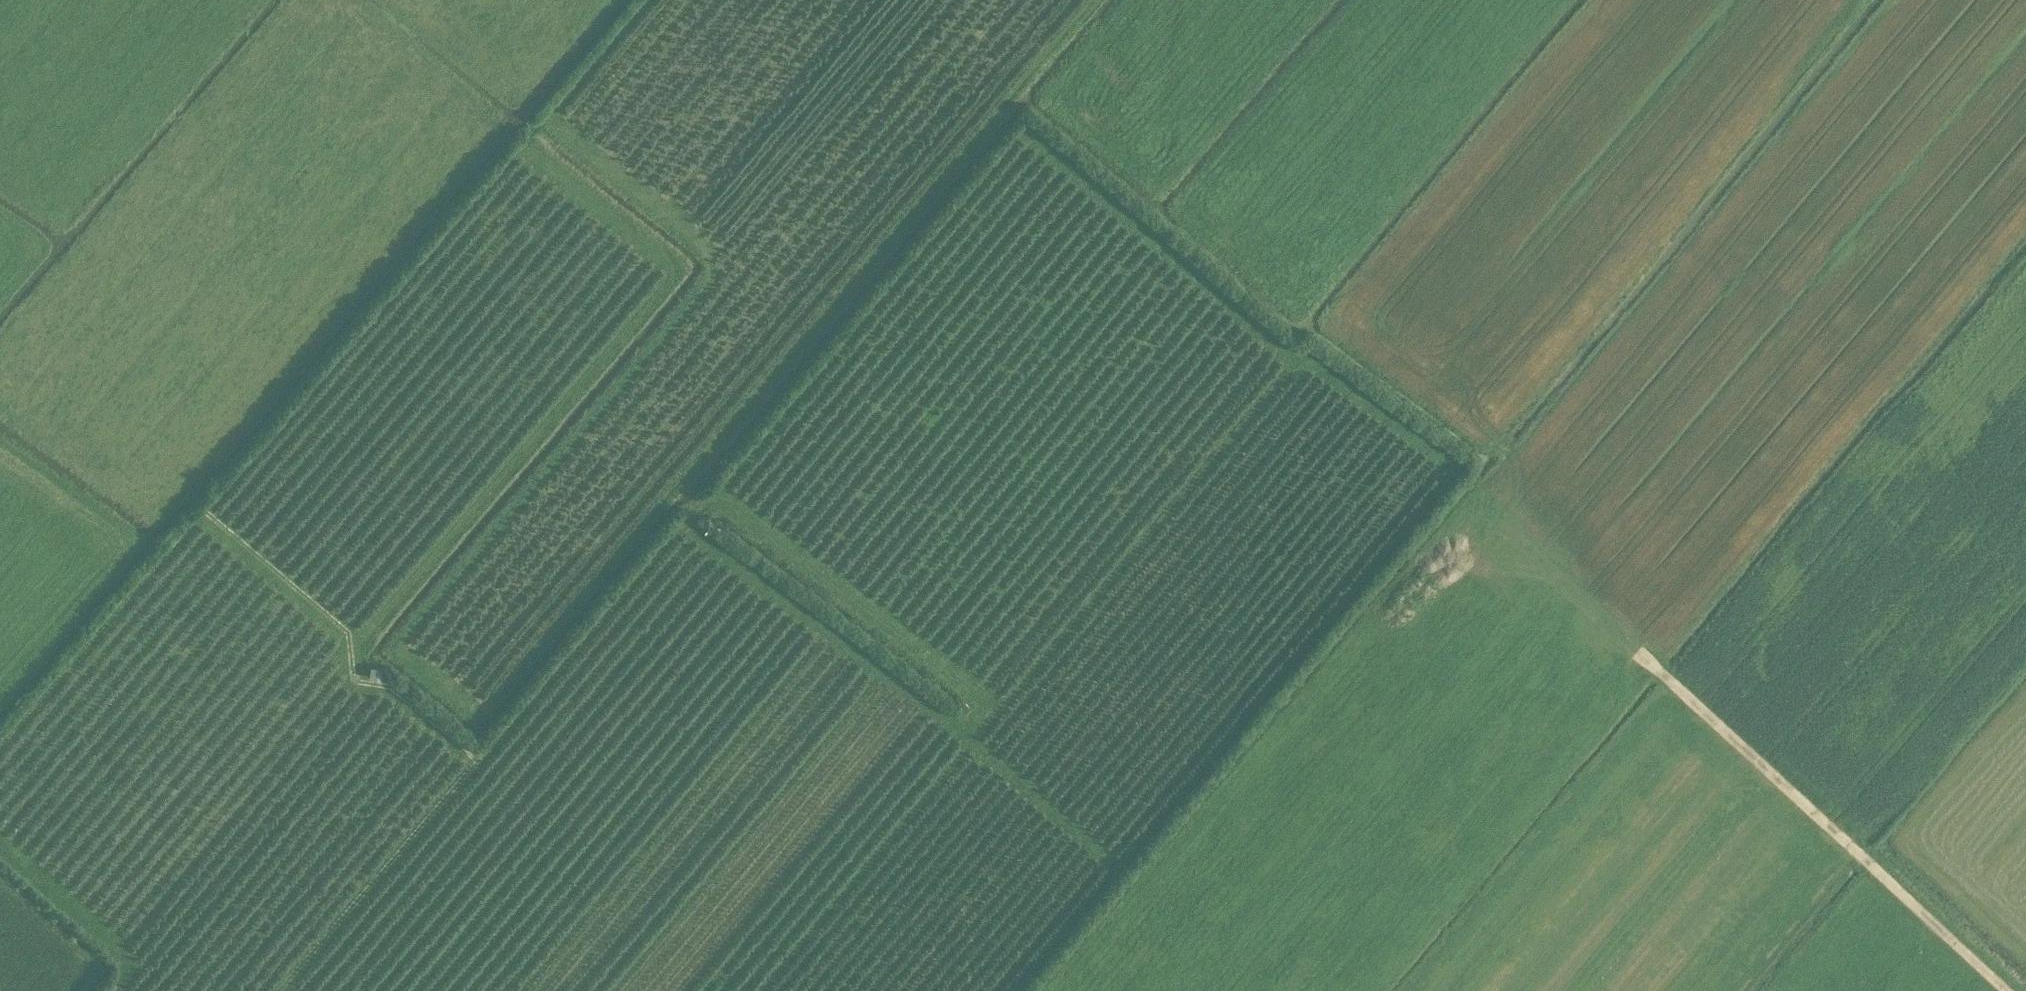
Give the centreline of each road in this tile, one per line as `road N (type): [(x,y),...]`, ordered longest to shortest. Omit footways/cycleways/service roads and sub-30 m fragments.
road 1 (track): [(1514,431),(1655,650),(2025,989)]

